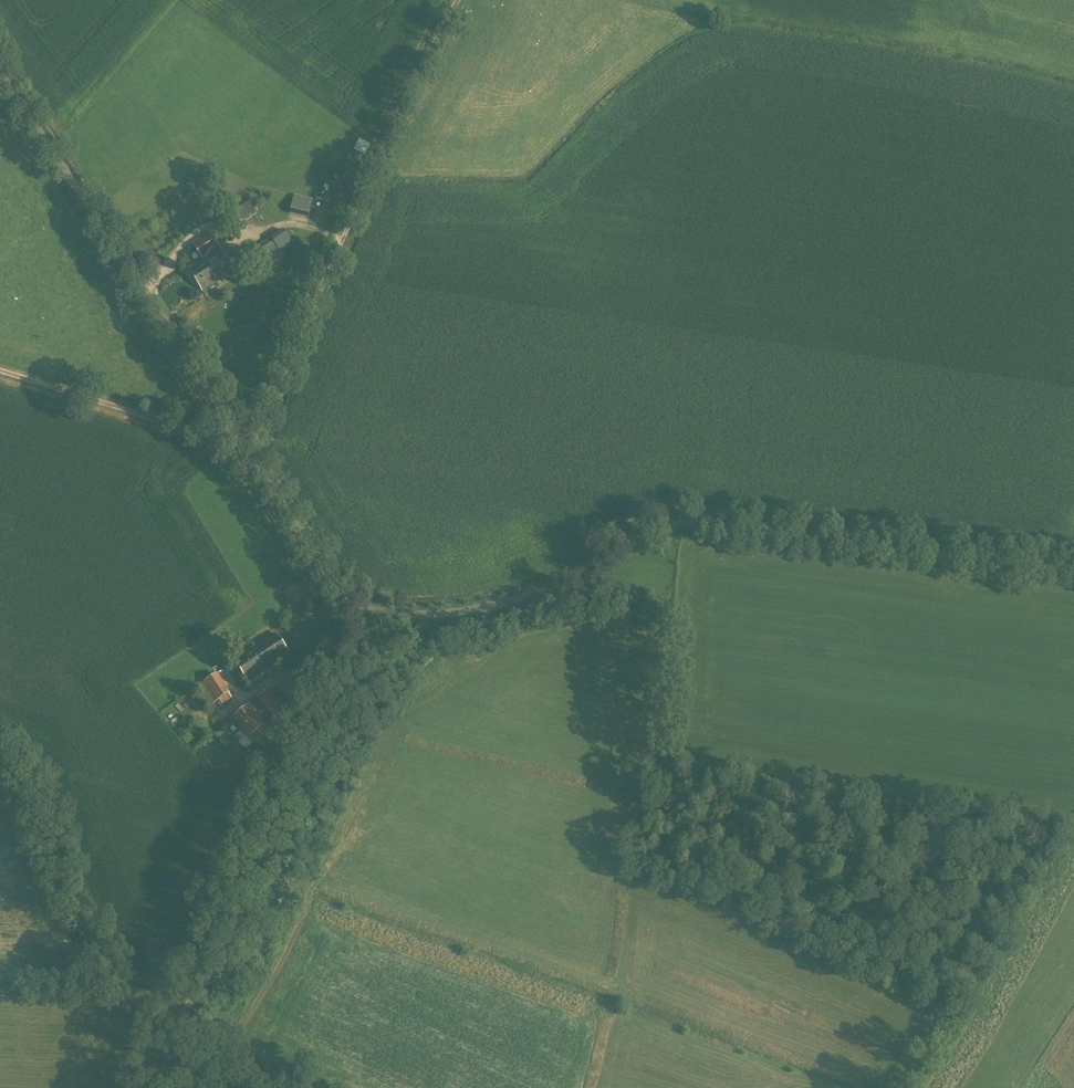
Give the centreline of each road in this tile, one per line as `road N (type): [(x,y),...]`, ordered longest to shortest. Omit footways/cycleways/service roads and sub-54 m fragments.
road 1 (tertiary): [(1073,569),(690,523),(636,536),(512,601),(438,613),(362,607)]
road 2 (unclassified): [(362,607),(330,576),(0,86)]
road 3 (track): [(362,607),(154,1087)]
road 4 (track): [(244,450),(357,191),(453,0)]
road 5 (track): [(244,450),(0,364)]

